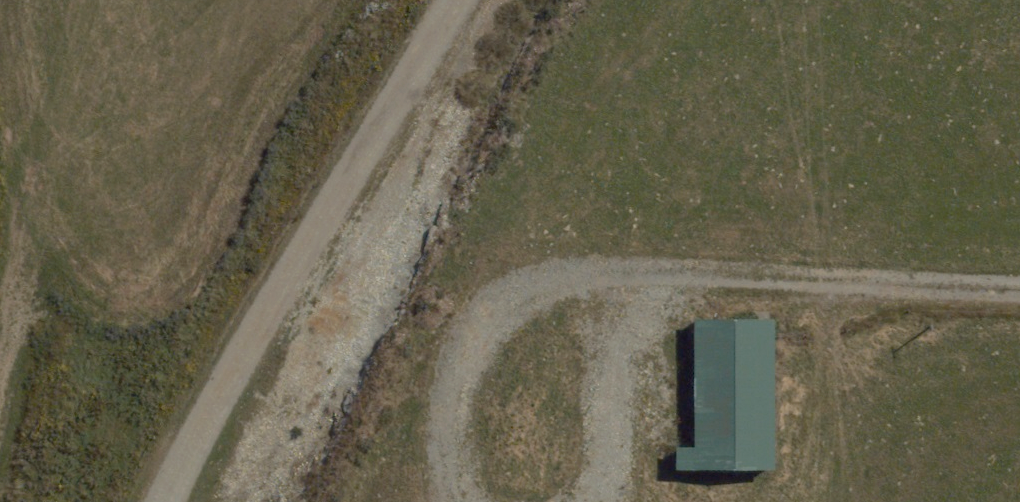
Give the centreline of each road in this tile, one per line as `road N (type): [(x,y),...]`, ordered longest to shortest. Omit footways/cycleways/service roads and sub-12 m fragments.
road 1 (track): [(1019,286),(691,270),(610,270),(534,284),(468,348),(447,444),(470,501)]
road 2 (track): [(458,0),(170,501)]
road 3 (track): [(588,501),(605,486),(615,397),(640,323)]

